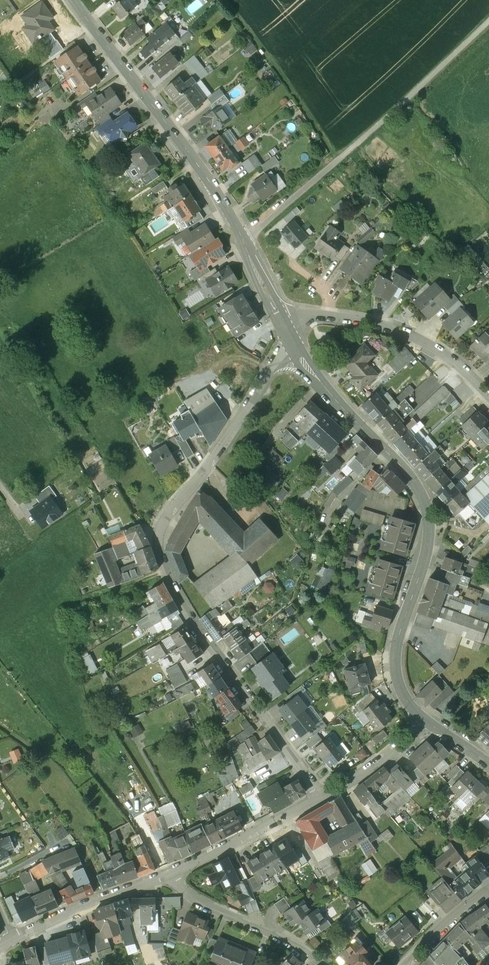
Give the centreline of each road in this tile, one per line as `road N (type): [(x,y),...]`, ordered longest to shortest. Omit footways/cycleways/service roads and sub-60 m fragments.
road 1 (residential): [(296,345),(268,370),(157,538),(176,595),(320,795)]
road 2 (tertiary): [(424,719),(394,668),(427,551),(427,509),(410,477),(309,371),(296,345)]
road 3 (tertiary): [(286,325),(209,182),(72,0)]
road 4 (track): [(243,241),(488,20)]
road 5 (residential): [(488,397),(430,344),(405,334),(319,314),(286,325)]
road 6 (residential): [(169,875),(195,902),(262,930),(317,964)]
road 7 (residential): [(320,795),(169,875)]
road 8 (residential): [(169,875),(12,940)]
road 9 (residential): [(424,719),(378,760),(320,795)]

